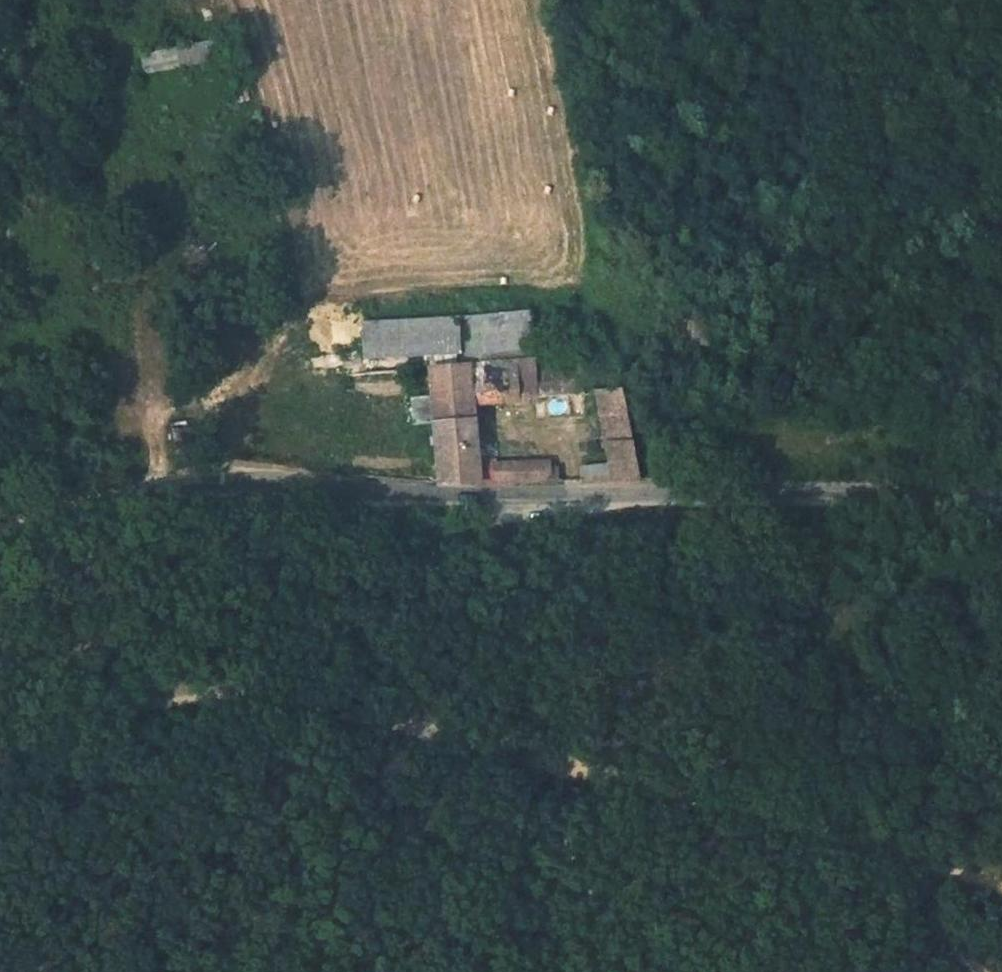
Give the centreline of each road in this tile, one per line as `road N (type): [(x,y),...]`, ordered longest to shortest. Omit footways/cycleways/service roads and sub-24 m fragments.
road 1 (track): [(1001,887),(869,846),(270,704),(134,711),(0,764)]
road 2 (unclassified): [(0,531),(75,501),(272,484),(588,498),(1001,491)]
road 3 (track): [(169,493),(144,207),(95,0)]
road 4 (track): [(629,971),(531,765)]
road 5 (track): [(981,971),(869,846)]

